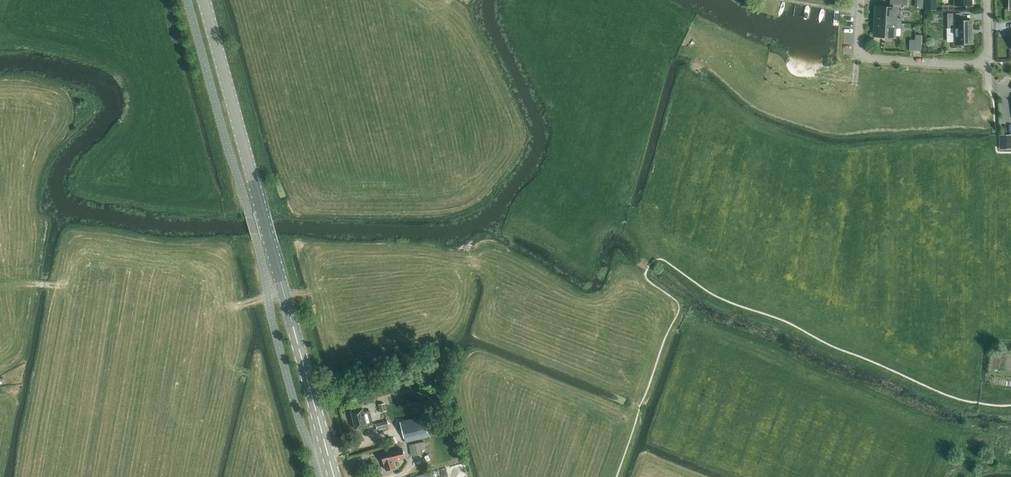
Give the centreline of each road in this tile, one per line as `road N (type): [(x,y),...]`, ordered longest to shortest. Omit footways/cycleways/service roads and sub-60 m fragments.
road 1 (secondary): [(334,476),(204,0)]
road 2 (residential): [(858,57),(988,65),(986,0)]

